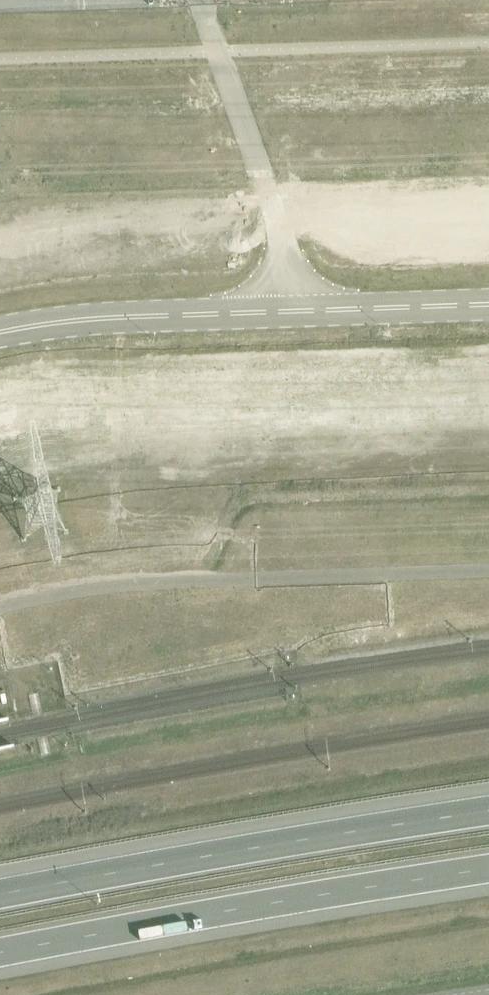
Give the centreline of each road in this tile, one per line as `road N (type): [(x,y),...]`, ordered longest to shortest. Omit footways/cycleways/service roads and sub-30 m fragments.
road 1 (trunk): [(0,952),(488,868)]
road 2 (trunk): [(488,813),(0,893)]
road 3 (unclassified): [(0,334),(131,321),(488,308)]
road 4 (track): [(0,659),(91,623),(269,579)]

